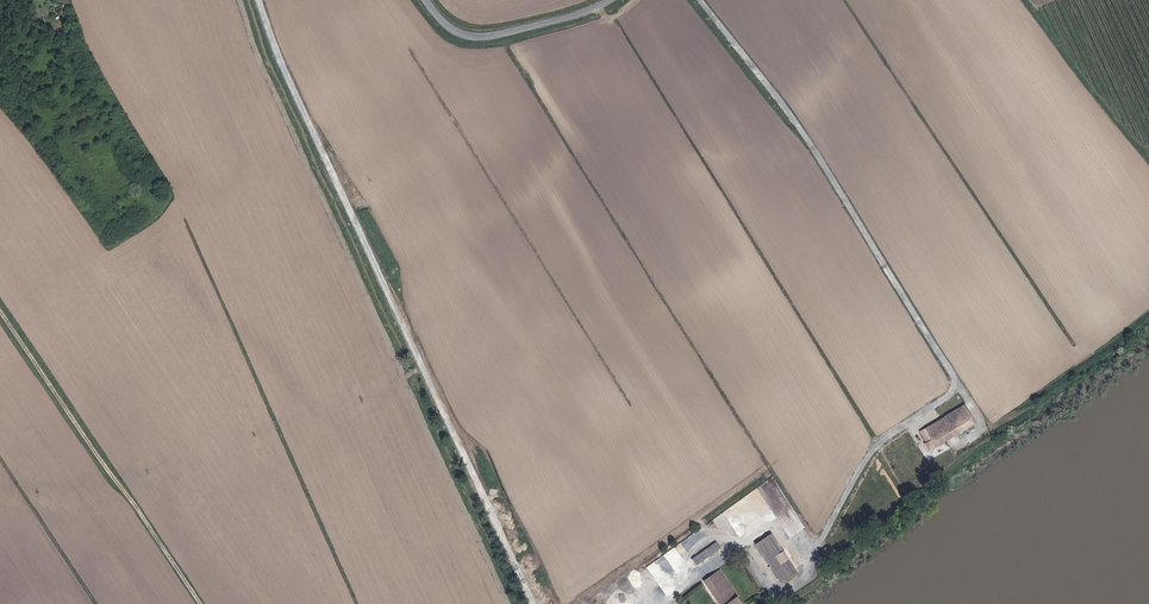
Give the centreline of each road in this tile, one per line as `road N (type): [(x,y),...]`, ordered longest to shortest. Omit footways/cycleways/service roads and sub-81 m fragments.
road 1 (track): [(201,603),(121,495),(47,504),(0,498)]
road 2 (tertiary): [(427,0),(456,31),(485,36),(610,0)]

